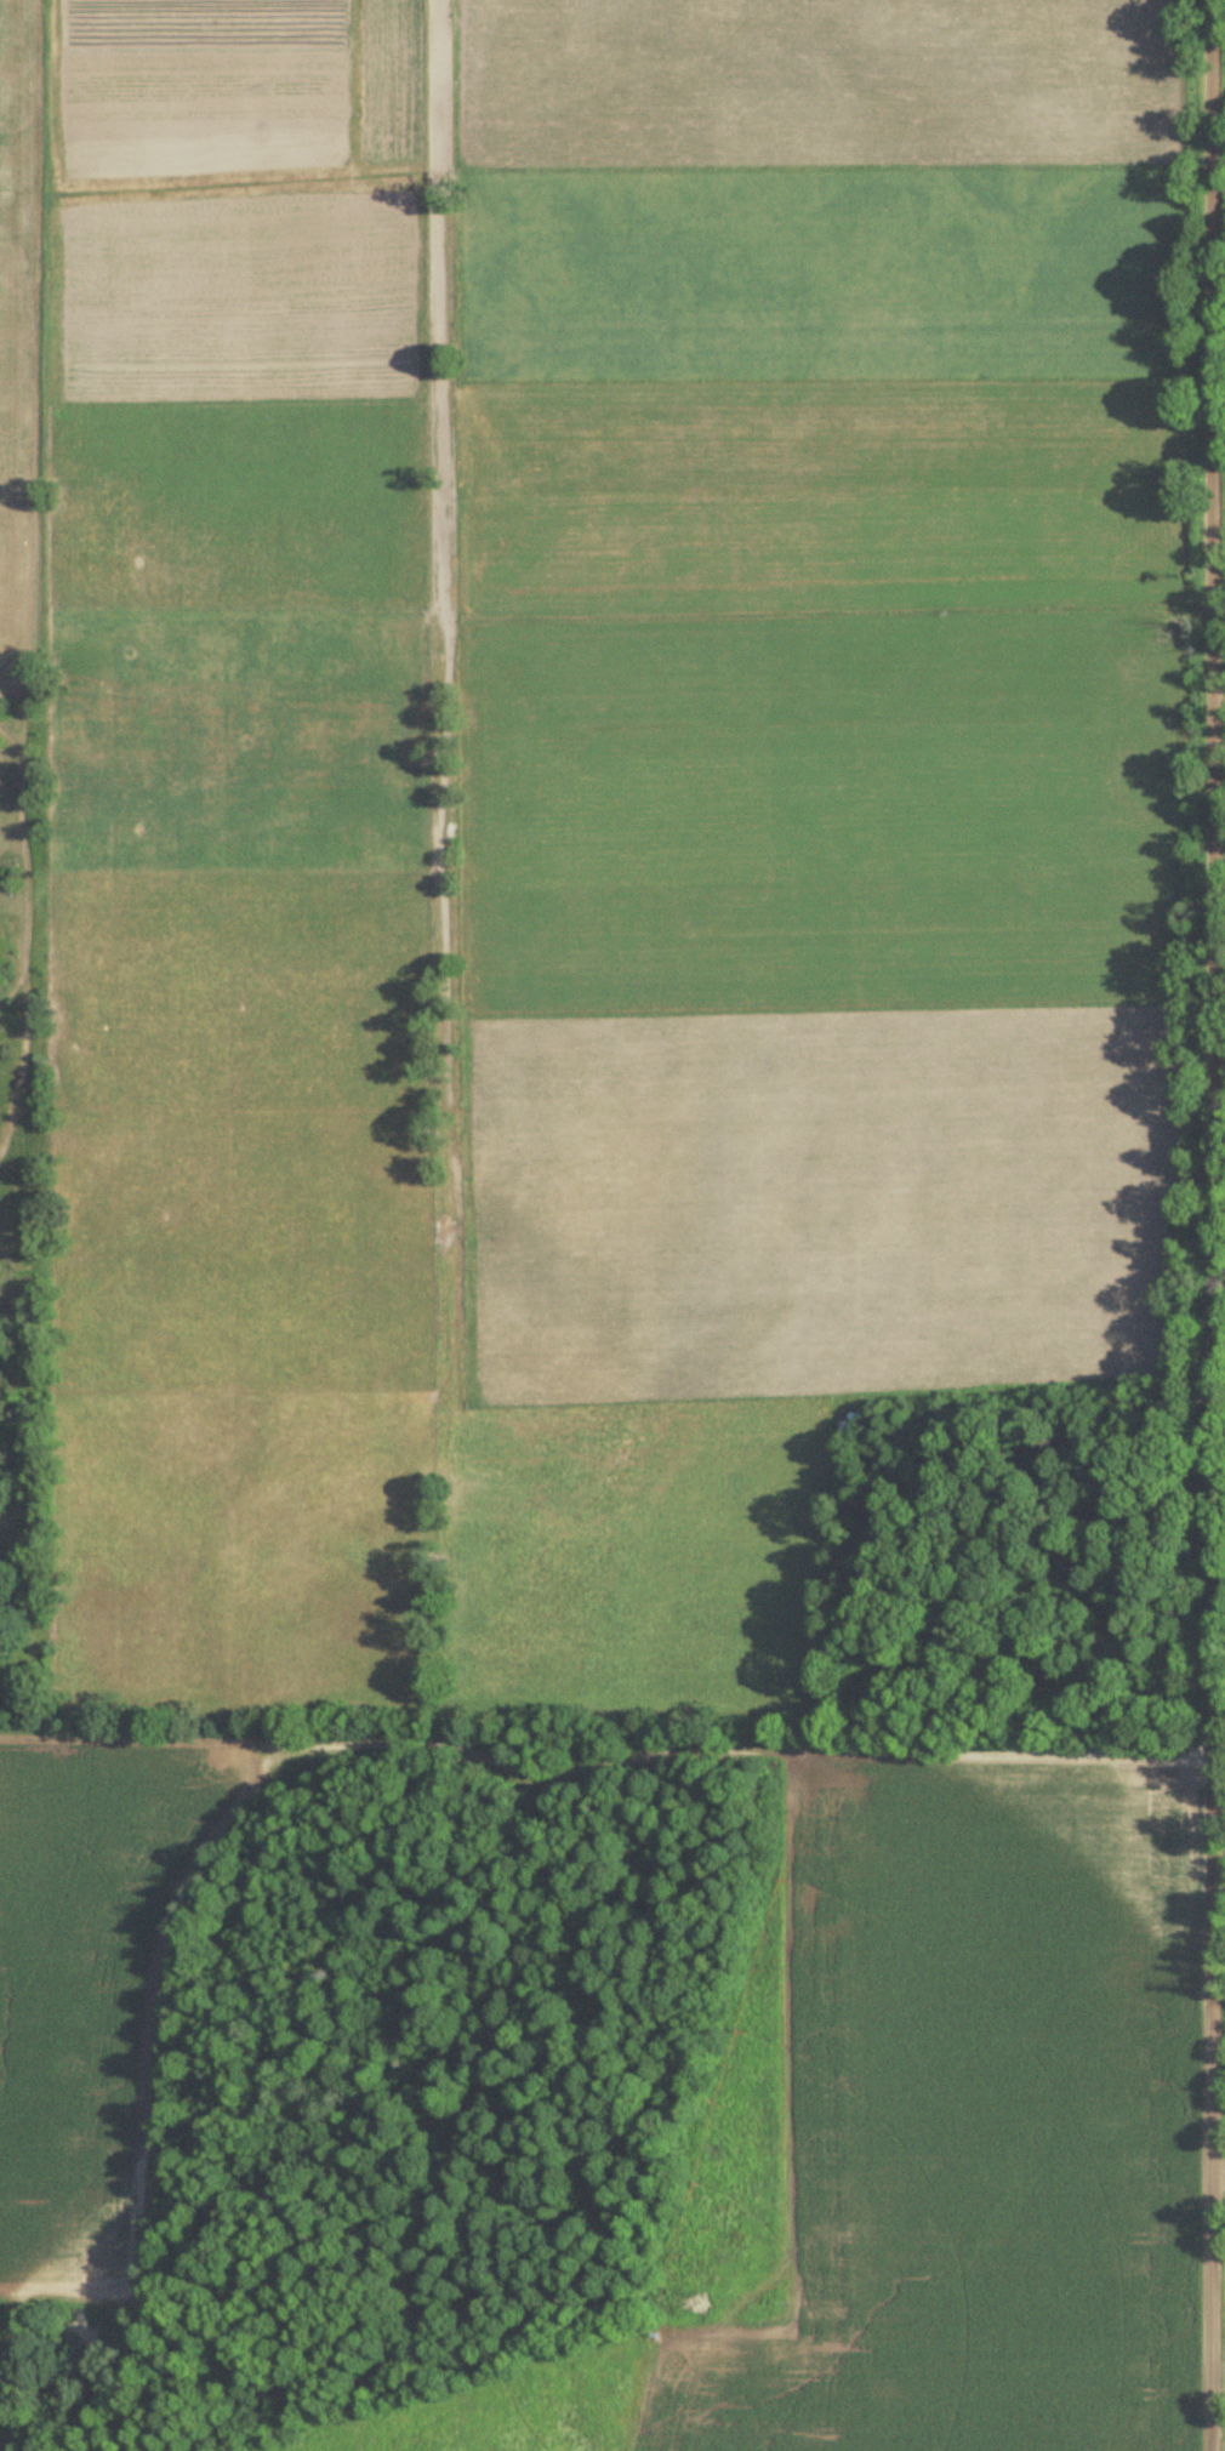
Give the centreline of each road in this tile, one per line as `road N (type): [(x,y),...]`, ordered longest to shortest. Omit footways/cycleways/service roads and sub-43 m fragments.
road 1 (residential): [(1217,2450),(1213,0)]

